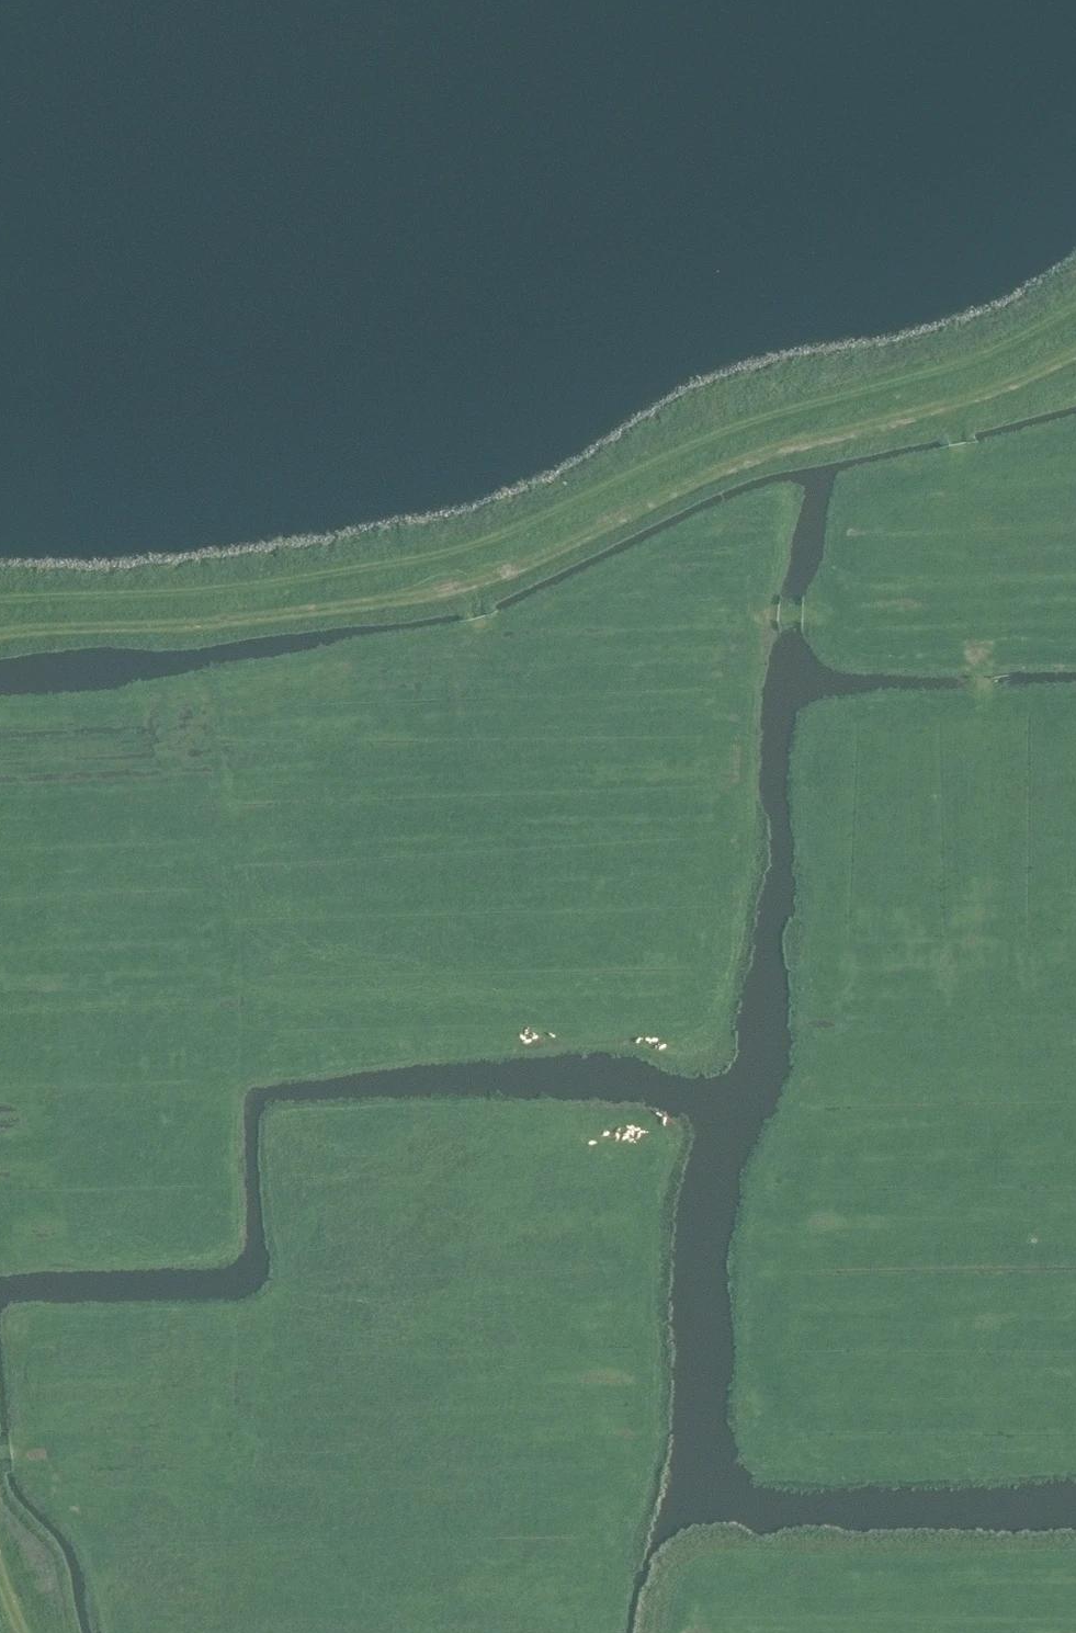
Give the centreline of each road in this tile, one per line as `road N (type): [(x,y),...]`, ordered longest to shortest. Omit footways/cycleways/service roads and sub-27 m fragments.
road 1 (track): [(1075,349),(961,398),(723,469),(514,570),(443,590),(200,624),(0,632)]

